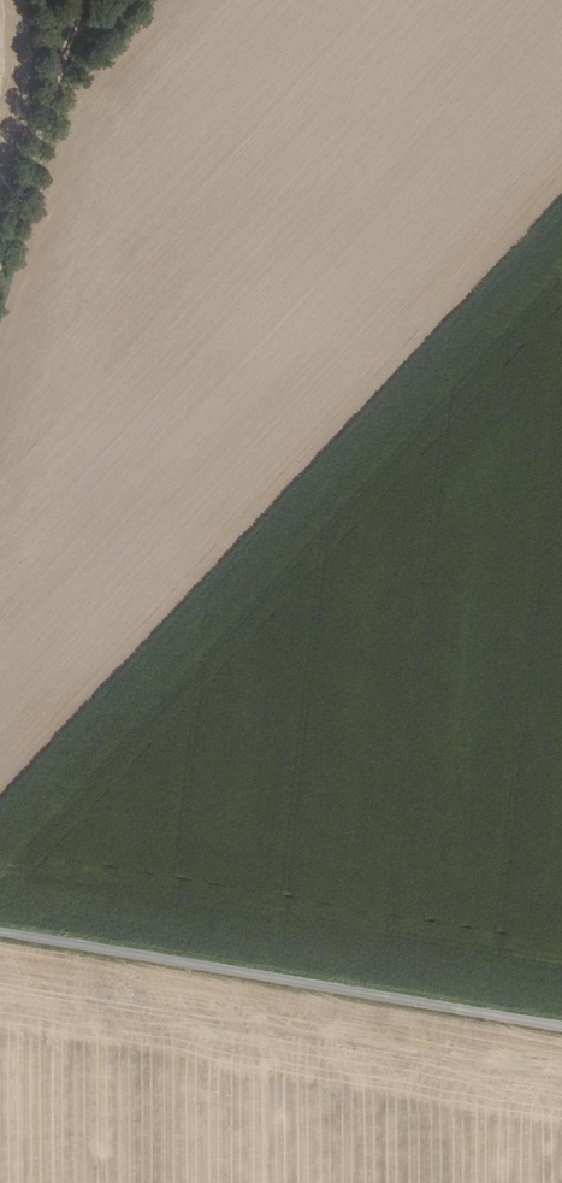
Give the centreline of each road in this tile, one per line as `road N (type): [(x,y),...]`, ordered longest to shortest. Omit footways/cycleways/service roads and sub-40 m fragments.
road 1 (unclassified): [(0,932),(561,1027)]
road 2 (track): [(0,246),(59,58)]

